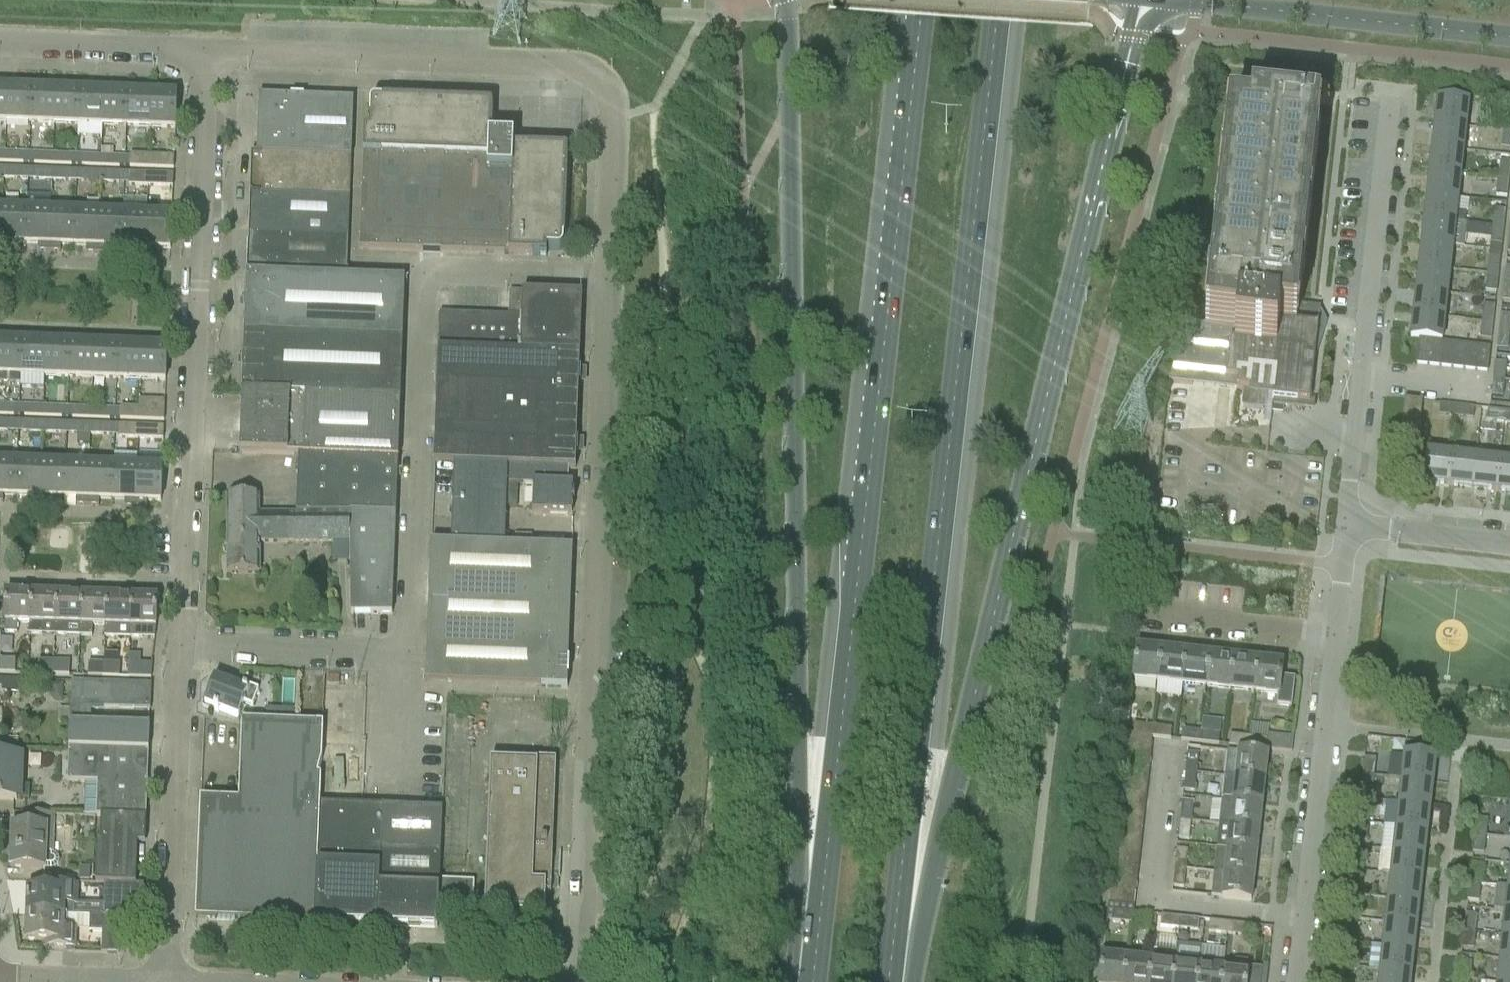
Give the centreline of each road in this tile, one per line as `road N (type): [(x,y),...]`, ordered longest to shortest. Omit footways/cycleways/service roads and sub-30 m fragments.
road 1 (primary): [(897,981),(1141,1)]
road 2 (primary): [(889,981),(998,0)]
road 3 (primary): [(921,0),(812,981)]
road 4 (primary): [(781,0),(800,981)]
road 5 (unclassified): [(563,981),(579,967),(592,918),(604,277)]
road 6 (unclassified): [(604,277),(610,122),(599,73),(198,53)]
road 7 (unclassified): [(183,642),(198,53)]
road 8 (unclassified): [(405,652),(417,274),(604,277)]
road 9 (unclassified): [(1341,526),(1383,94)]
road 10 (tertiary): [(1141,1),(1509,38)]
road 11 (unclassified): [(1296,981),(1330,634)]
road 12 (unclassified): [(173,977),(183,642)]
road 13 (unclassified): [(173,977),(410,981)]
road 14 (unclassified): [(405,652),(183,642)]
road 15 (unclassified): [(198,53),(0,43)]
road 16 (unclassified): [(1330,634),(1142,611)]
road 17 (unclassified): [(0,973),(173,977)]
road 18 (unclassified): [(1509,544),(1341,526)]
road 19 (unclassified): [(399,783),(405,652)]

